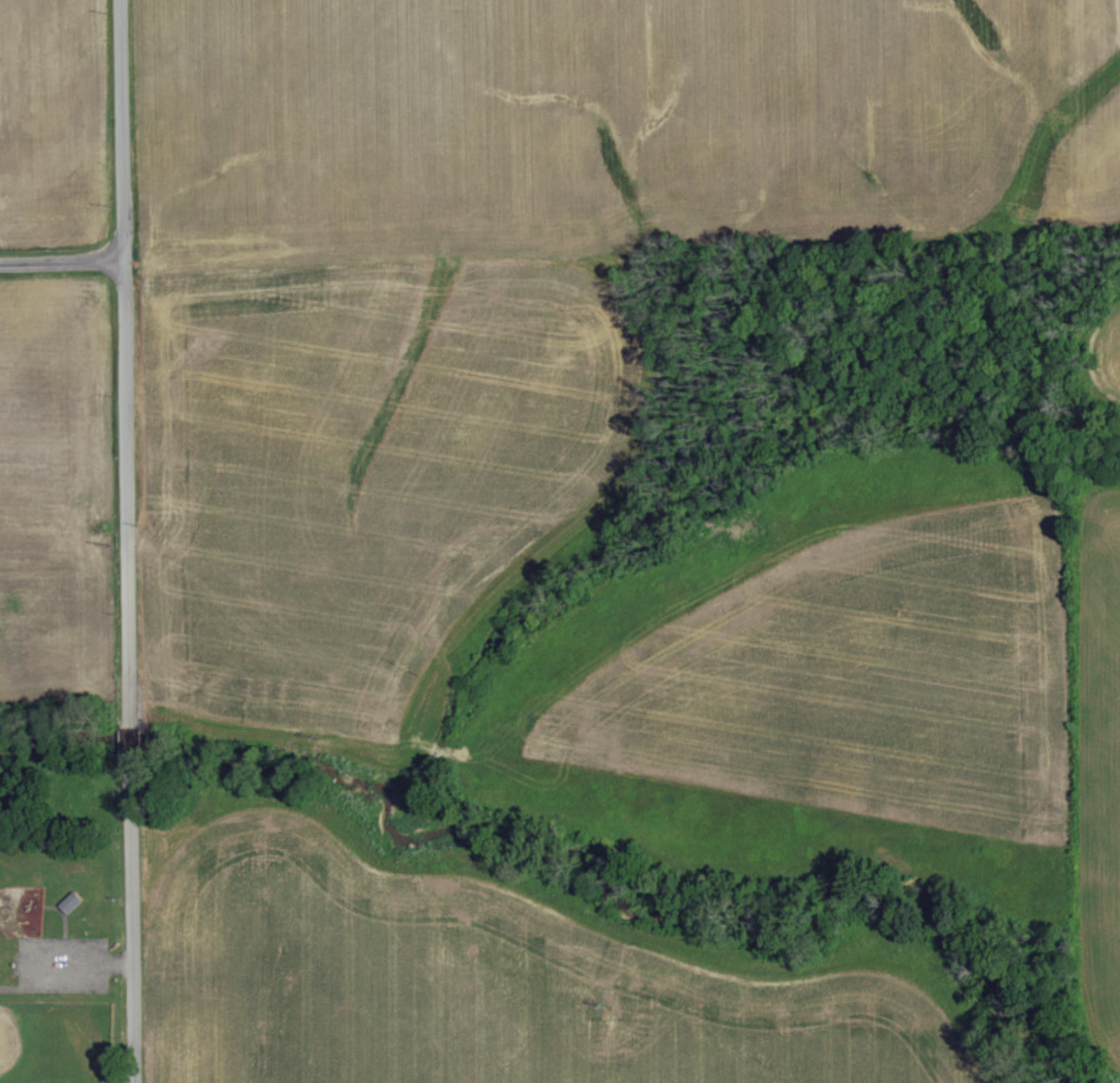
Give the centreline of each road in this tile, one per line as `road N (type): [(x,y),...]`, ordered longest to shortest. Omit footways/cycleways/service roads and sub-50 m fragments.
road 1 (tertiary): [(131,722),(121,0)]
road 2 (tertiary): [(136,1082),(132,755)]
road 3 (residential): [(126,257),(0,261)]

